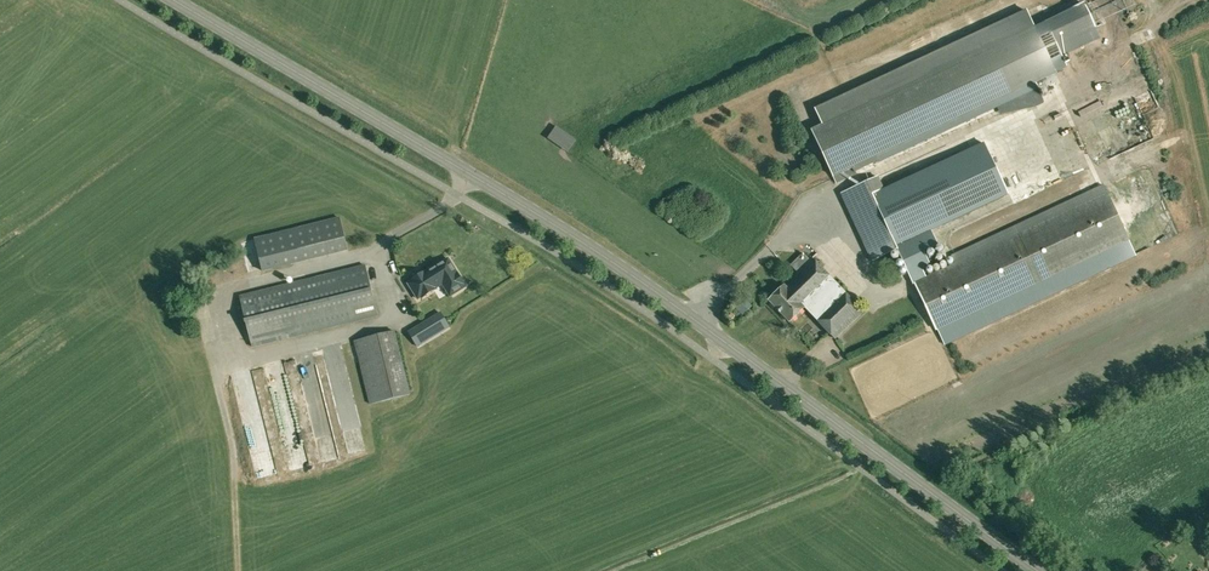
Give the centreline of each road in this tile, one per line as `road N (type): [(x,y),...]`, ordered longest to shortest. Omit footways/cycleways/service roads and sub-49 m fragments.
road 1 (primary): [(1039,570),(554,222),(179,0)]

